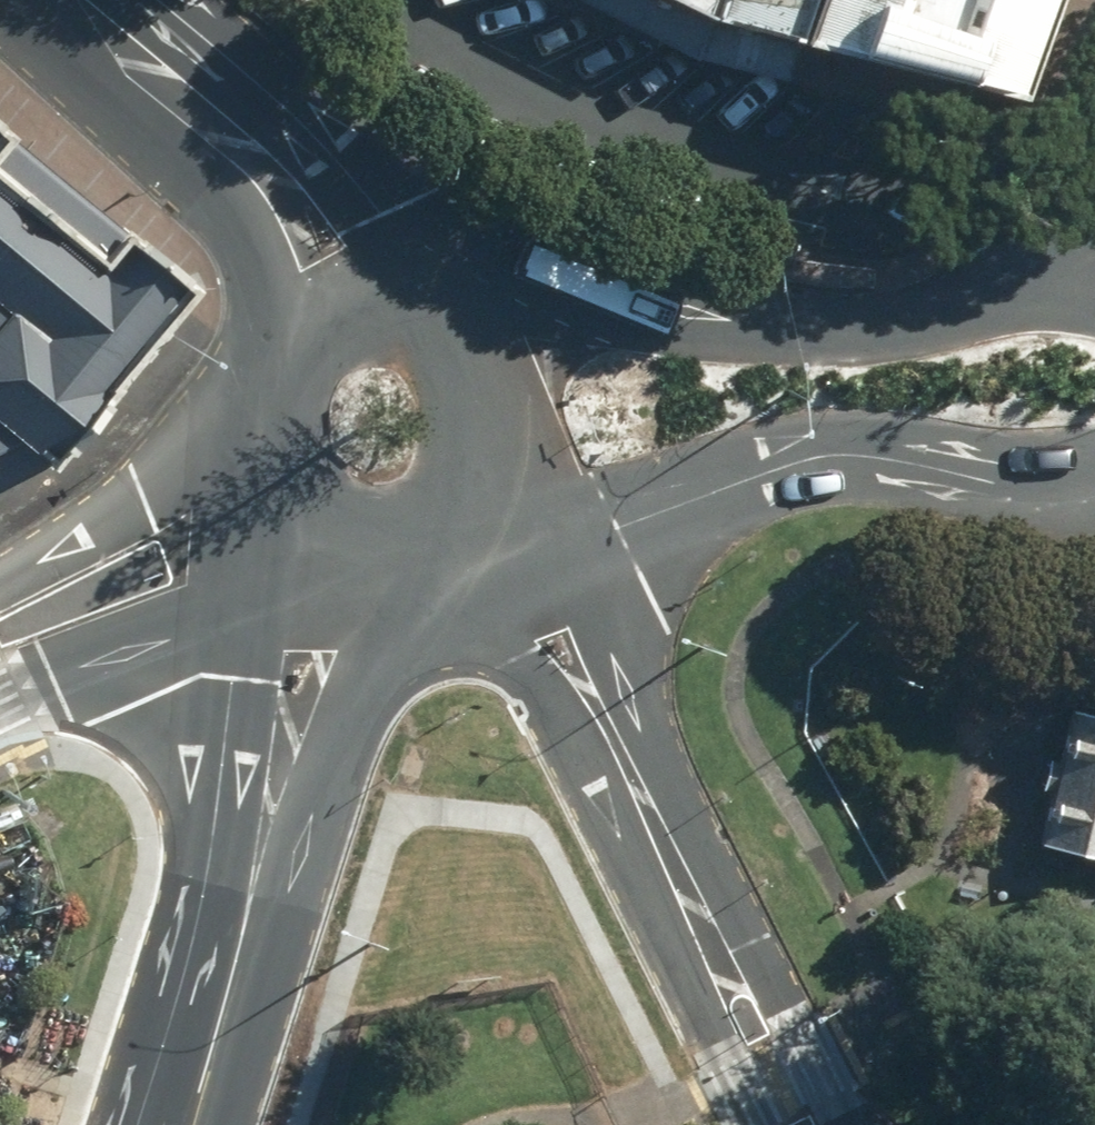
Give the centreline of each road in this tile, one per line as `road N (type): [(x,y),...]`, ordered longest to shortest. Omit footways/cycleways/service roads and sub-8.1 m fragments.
road 1 (tertiary): [(433,329),(553,309),(873,328),(1035,277),(1094,279)]
road 2 (tertiary): [(1094,495),(877,455),(816,456),(617,526),(488,496)]
road 3 (residential): [(616,740),(812,1124)]
road 4 (tertiary): [(241,923),(300,529)]
road 5 (tertiary): [(399,558),(241,923)]
road 6 (residential): [(616,740),(418,554)]
road 7 (residential): [(479,510),(616,740)]
road 8 (tertiary): [(229,134),(349,232),(395,318)]
road 9 (tertiary): [(312,338),(229,134)]
road 10 (tertiary): [(60,0),(229,134)]
road 11 (tertiary): [(241,923),(180,1124)]
road 12 (tertiary): [(433,329),(465,352),(489,383),(501,420),(501,459),(488,496)]
road 13 (residential): [(133,576),(259,431)]
road 14 (residential): [(287,517),(133,576)]
road 15 (residential): [(0,641),(133,576)]

